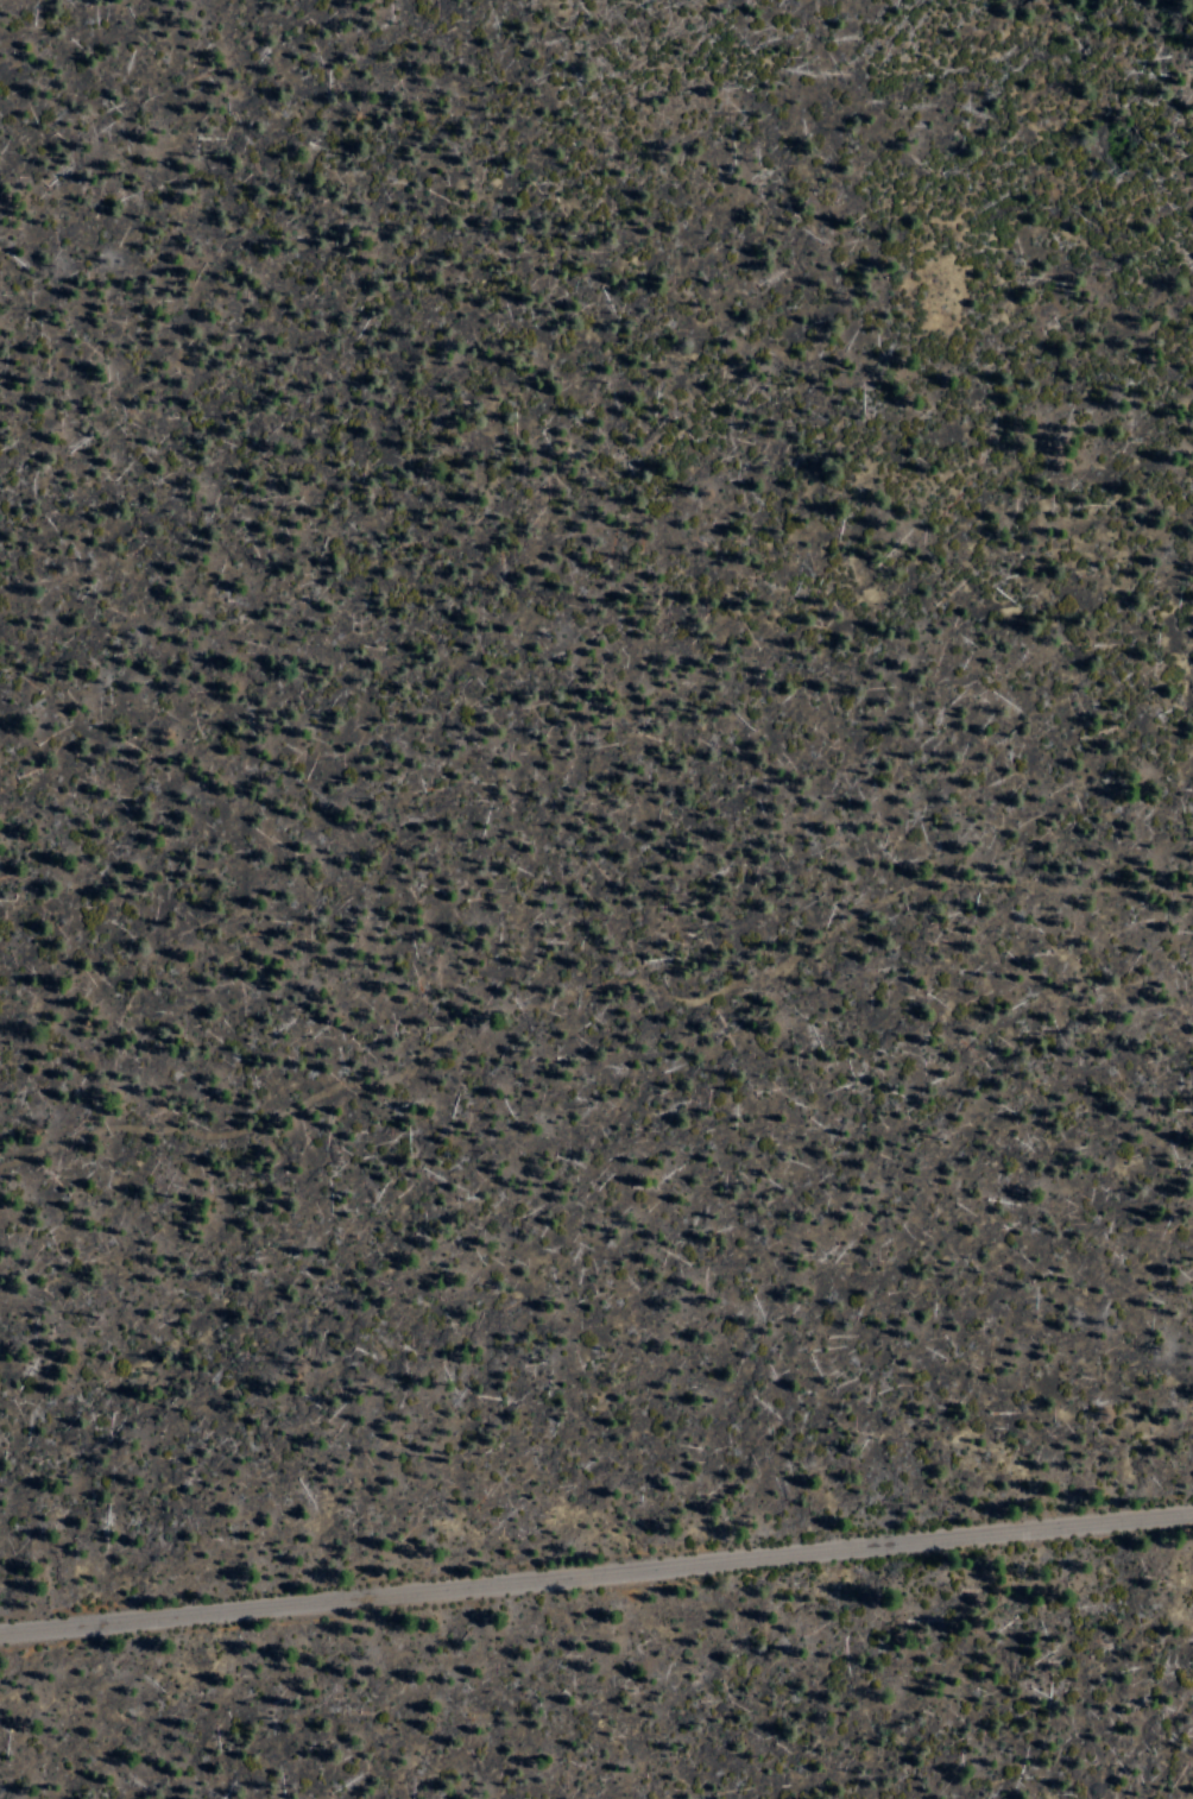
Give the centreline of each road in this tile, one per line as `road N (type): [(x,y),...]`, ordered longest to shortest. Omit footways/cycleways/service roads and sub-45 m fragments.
road 1 (residential): [(1192,1524),(0,1642)]

